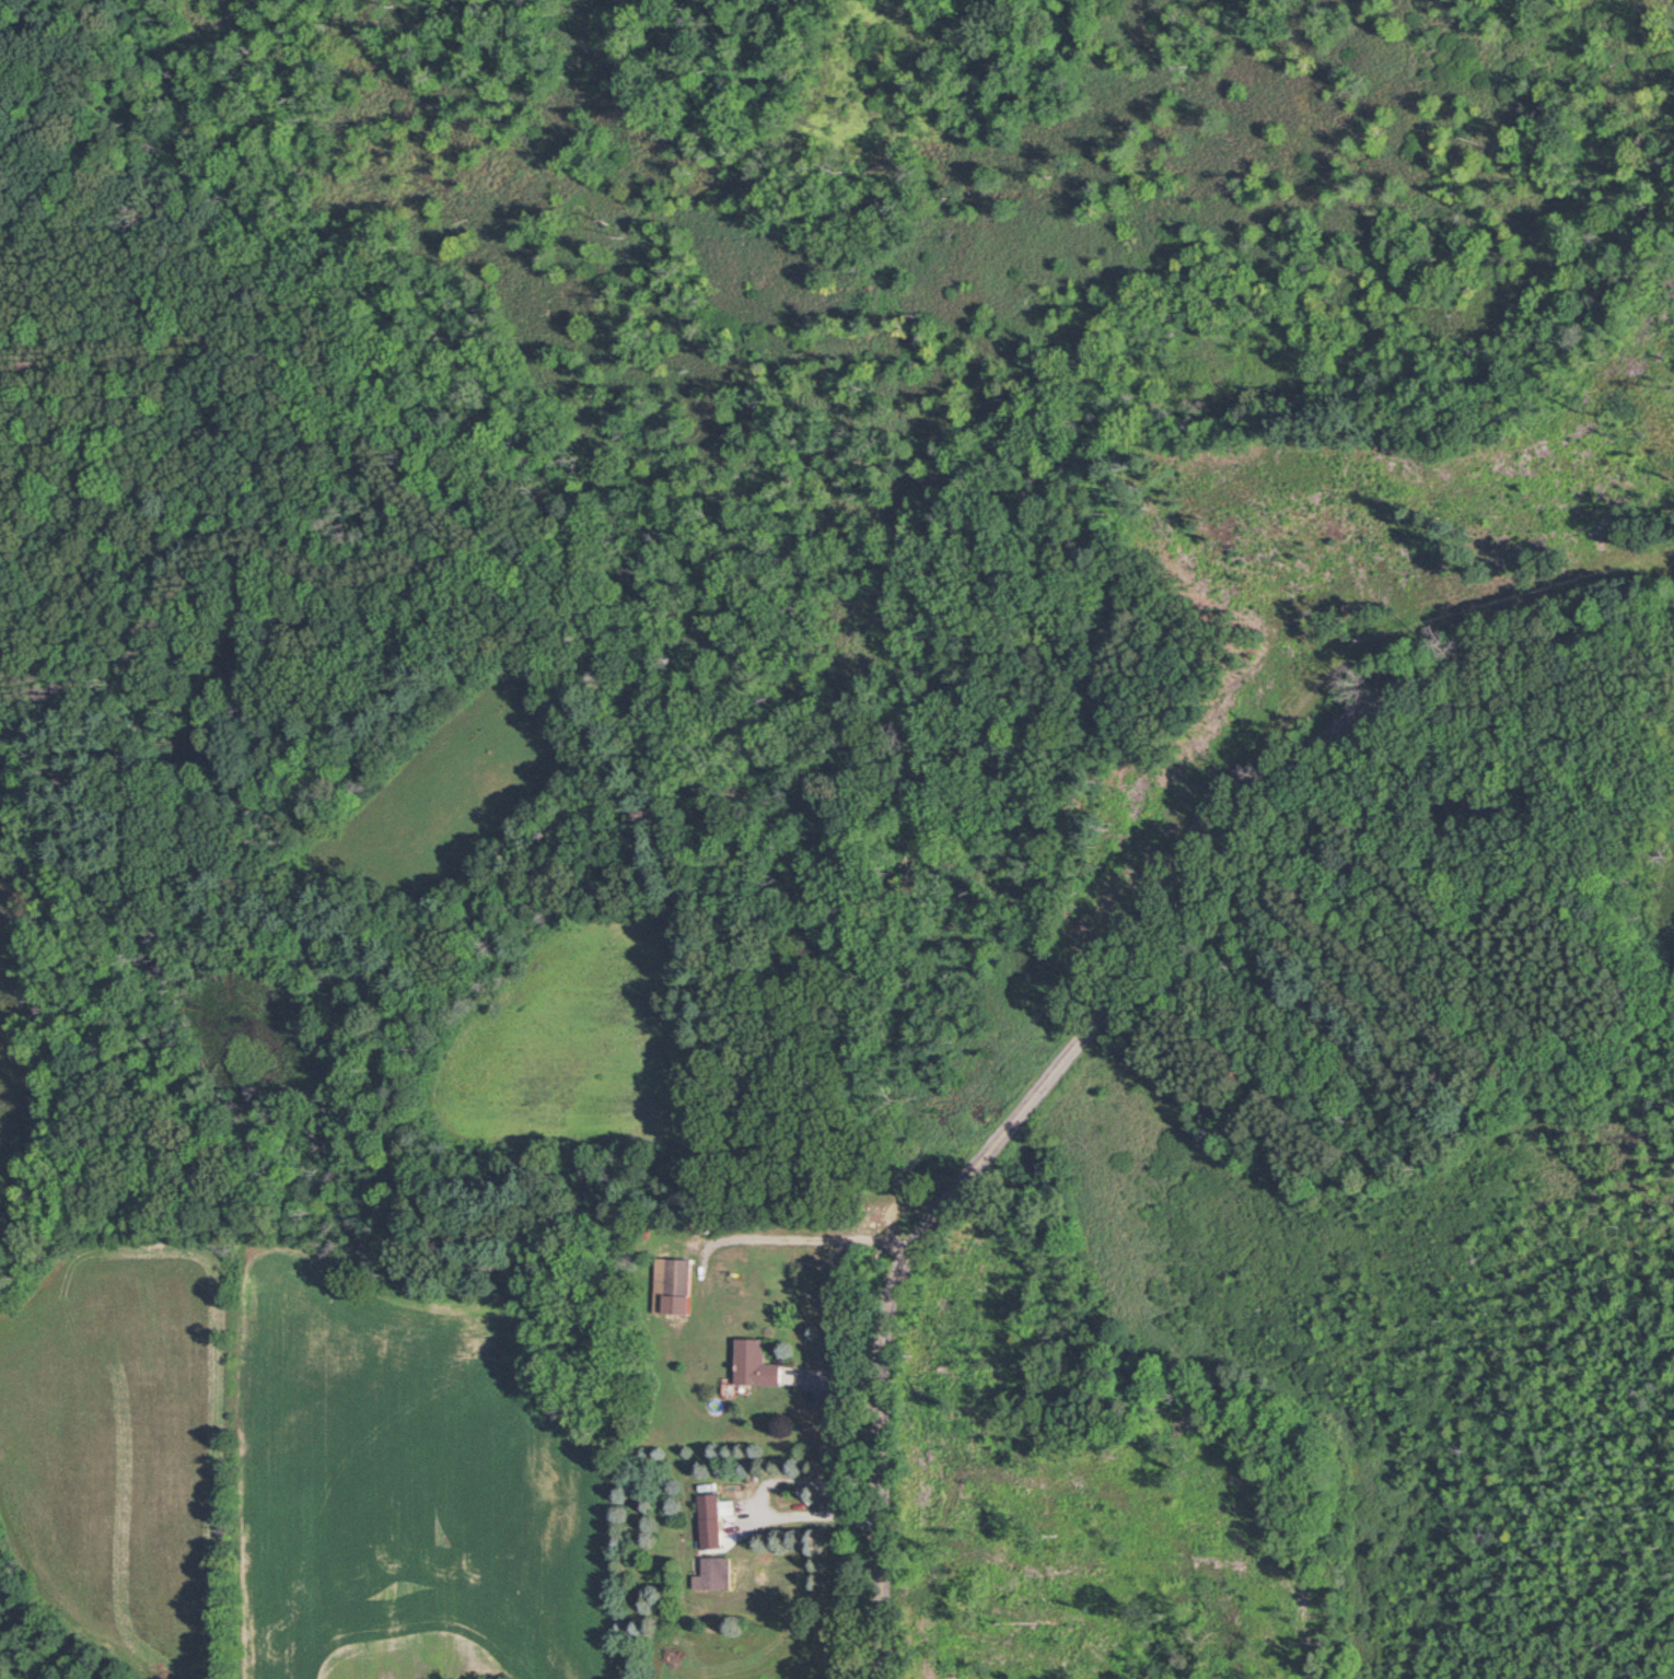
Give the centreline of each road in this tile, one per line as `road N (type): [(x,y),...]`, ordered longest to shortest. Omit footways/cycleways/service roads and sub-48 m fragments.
road 1 (residential): [(884,1678),(885,1353),(903,1272),(927,1234),(1167,947),(1262,821),(1361,716),(1465,674),(1673,620)]

